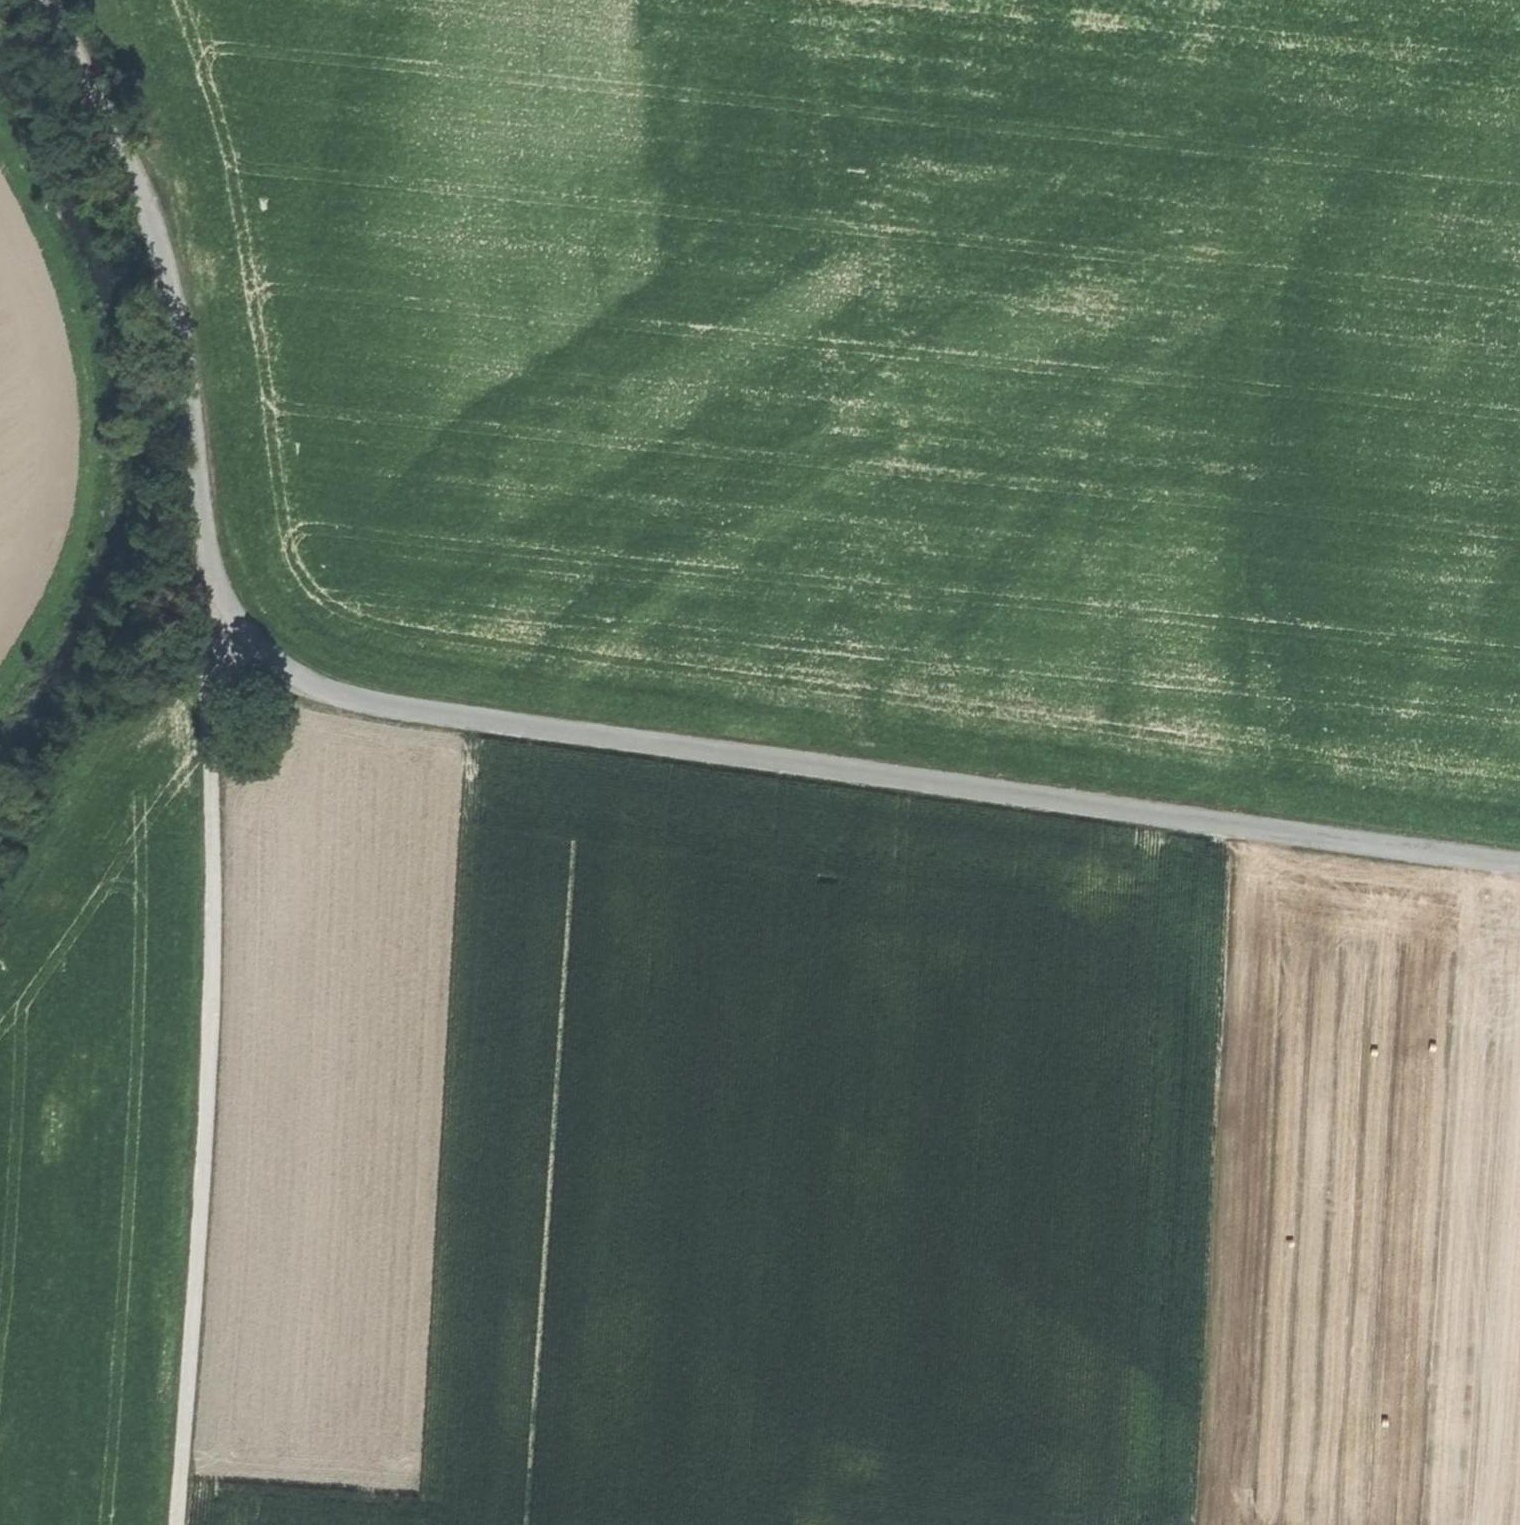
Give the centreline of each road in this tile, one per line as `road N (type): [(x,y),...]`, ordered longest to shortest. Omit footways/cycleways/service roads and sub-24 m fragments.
road 1 (tertiary): [(48,0),(124,144),(173,290),(225,611),(243,643),(285,674),(334,694),(1519,859)]
road 2 (track): [(243,643),(213,698),(203,1108),(170,1524)]

